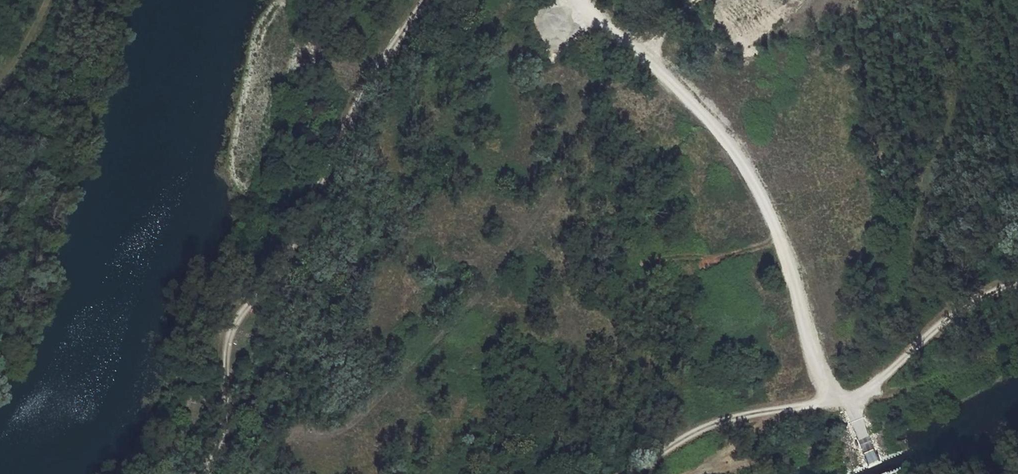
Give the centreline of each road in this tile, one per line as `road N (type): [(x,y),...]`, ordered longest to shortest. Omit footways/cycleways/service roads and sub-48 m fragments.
road 1 (unclassified): [(583,0),(741,159),(777,230),(820,376),(853,410),(873,460)]
road 2 (track): [(206,473),(229,400),(228,344),(246,304),(289,255),(352,112),(423,0)]
road 3 (track): [(1017,282),(948,318),(861,396),(743,414),(697,431),(626,473)]

